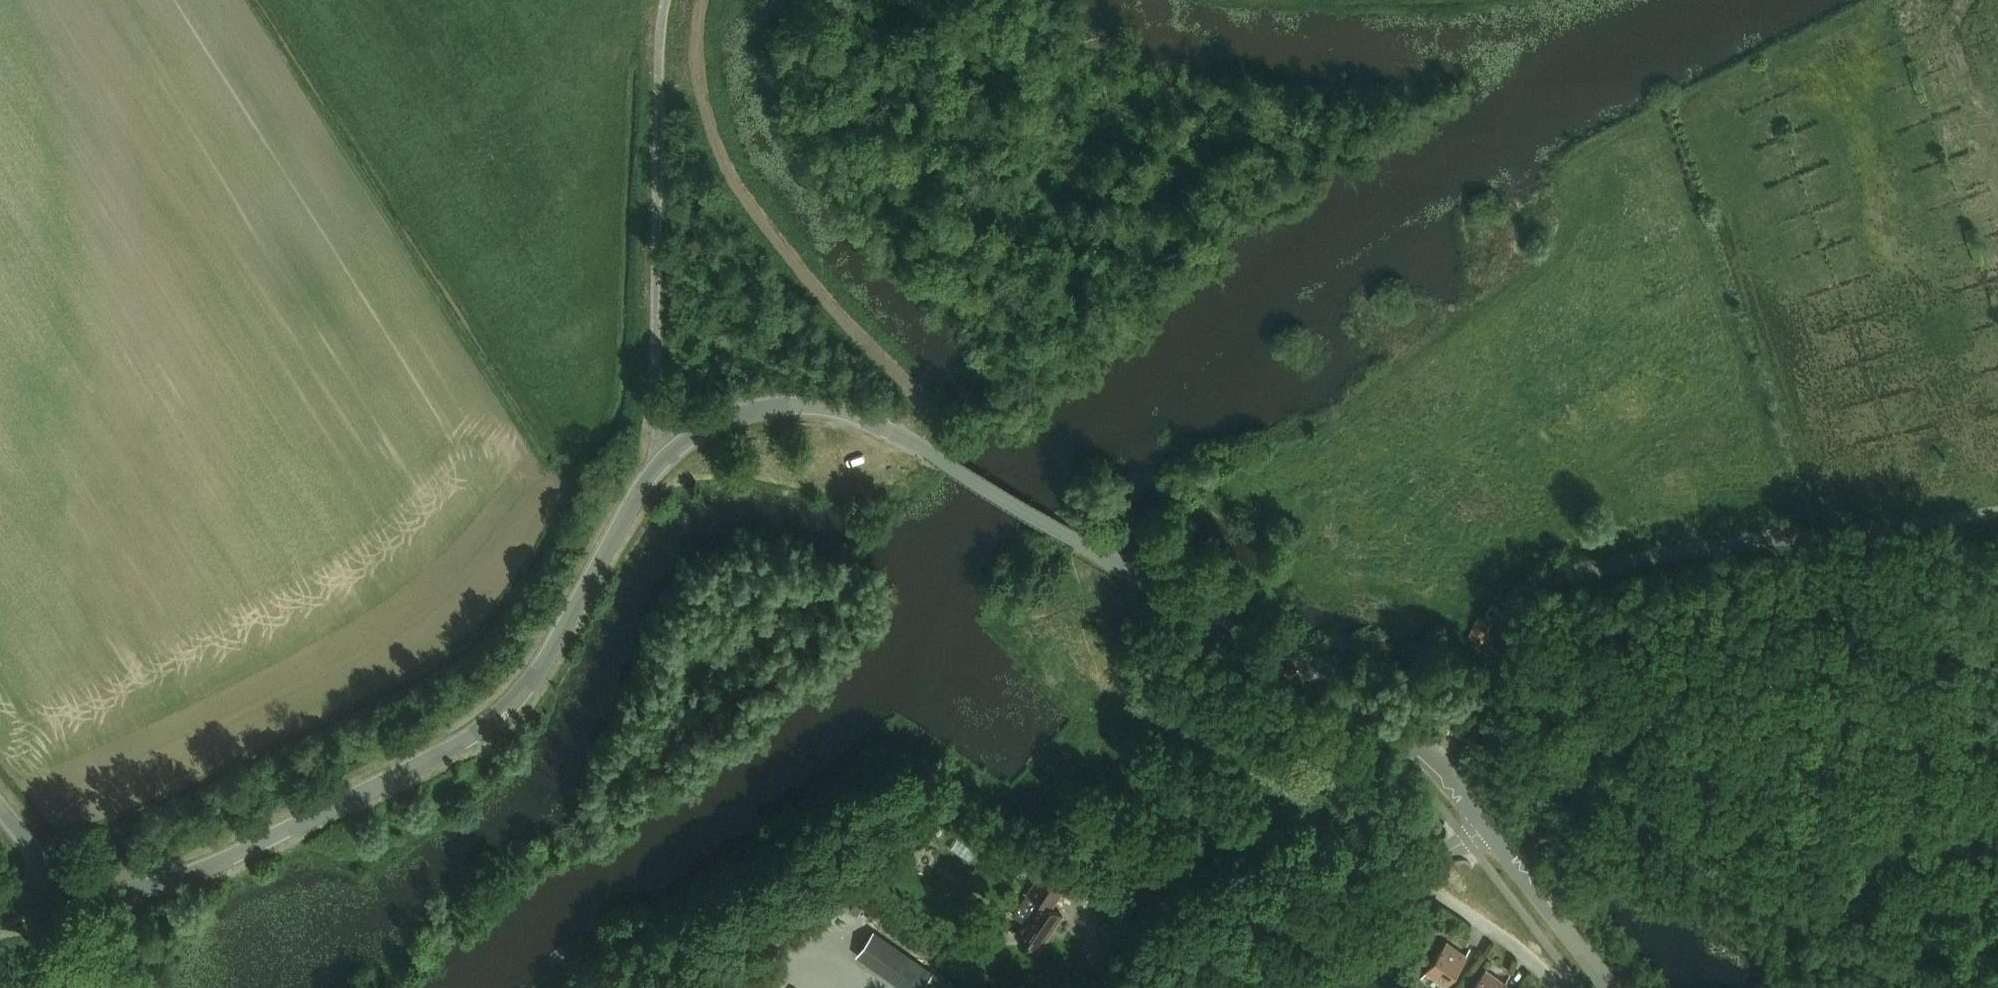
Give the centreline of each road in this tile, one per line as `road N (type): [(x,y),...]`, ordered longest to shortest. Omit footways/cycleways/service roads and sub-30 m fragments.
road 1 (unclassified): [(1487,826),(1434,763),(1369,714),(937,456),(845,411),(775,407),(708,428),(660,464),(545,662),(495,720),(223,859),(149,887),(62,904)]
road 2 (unclassified): [(1212,987),(1487,826)]
road 3 (unclassified): [(1610,987),(1487,826)]

